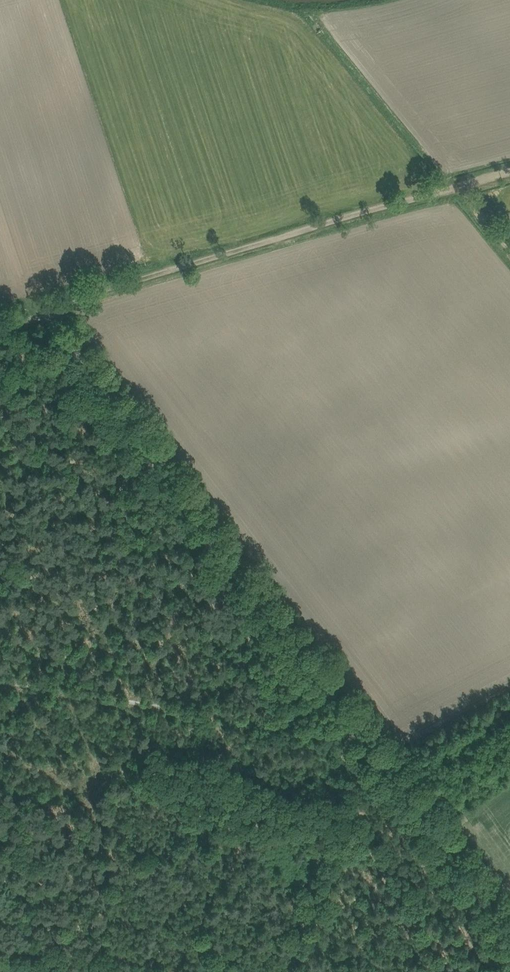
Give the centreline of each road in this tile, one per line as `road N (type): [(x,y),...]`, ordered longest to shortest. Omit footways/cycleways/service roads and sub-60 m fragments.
road 1 (track): [(509,932),(43,306)]
road 2 (track): [(462,188),(0,318)]
road 3 (track): [(361,733),(344,738),(0,684)]
road 4 (track): [(294,971),(344,738)]
road 5 (track): [(0,428),(43,306)]

